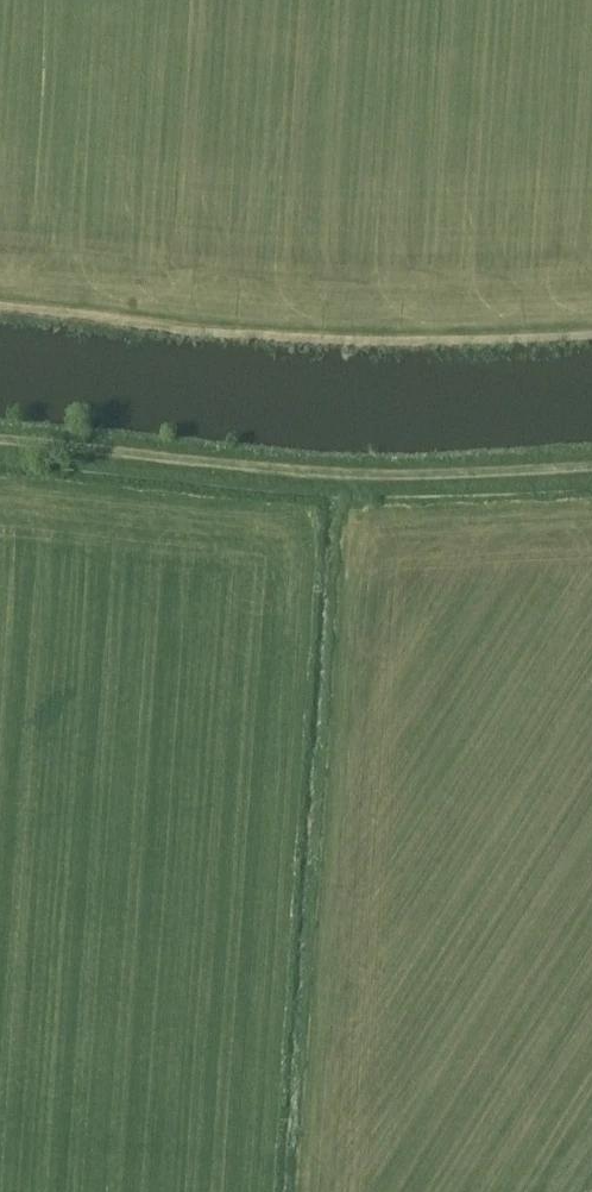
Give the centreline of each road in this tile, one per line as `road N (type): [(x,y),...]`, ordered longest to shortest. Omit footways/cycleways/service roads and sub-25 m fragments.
road 1 (track): [(0,442),(342,476),(591,468)]

